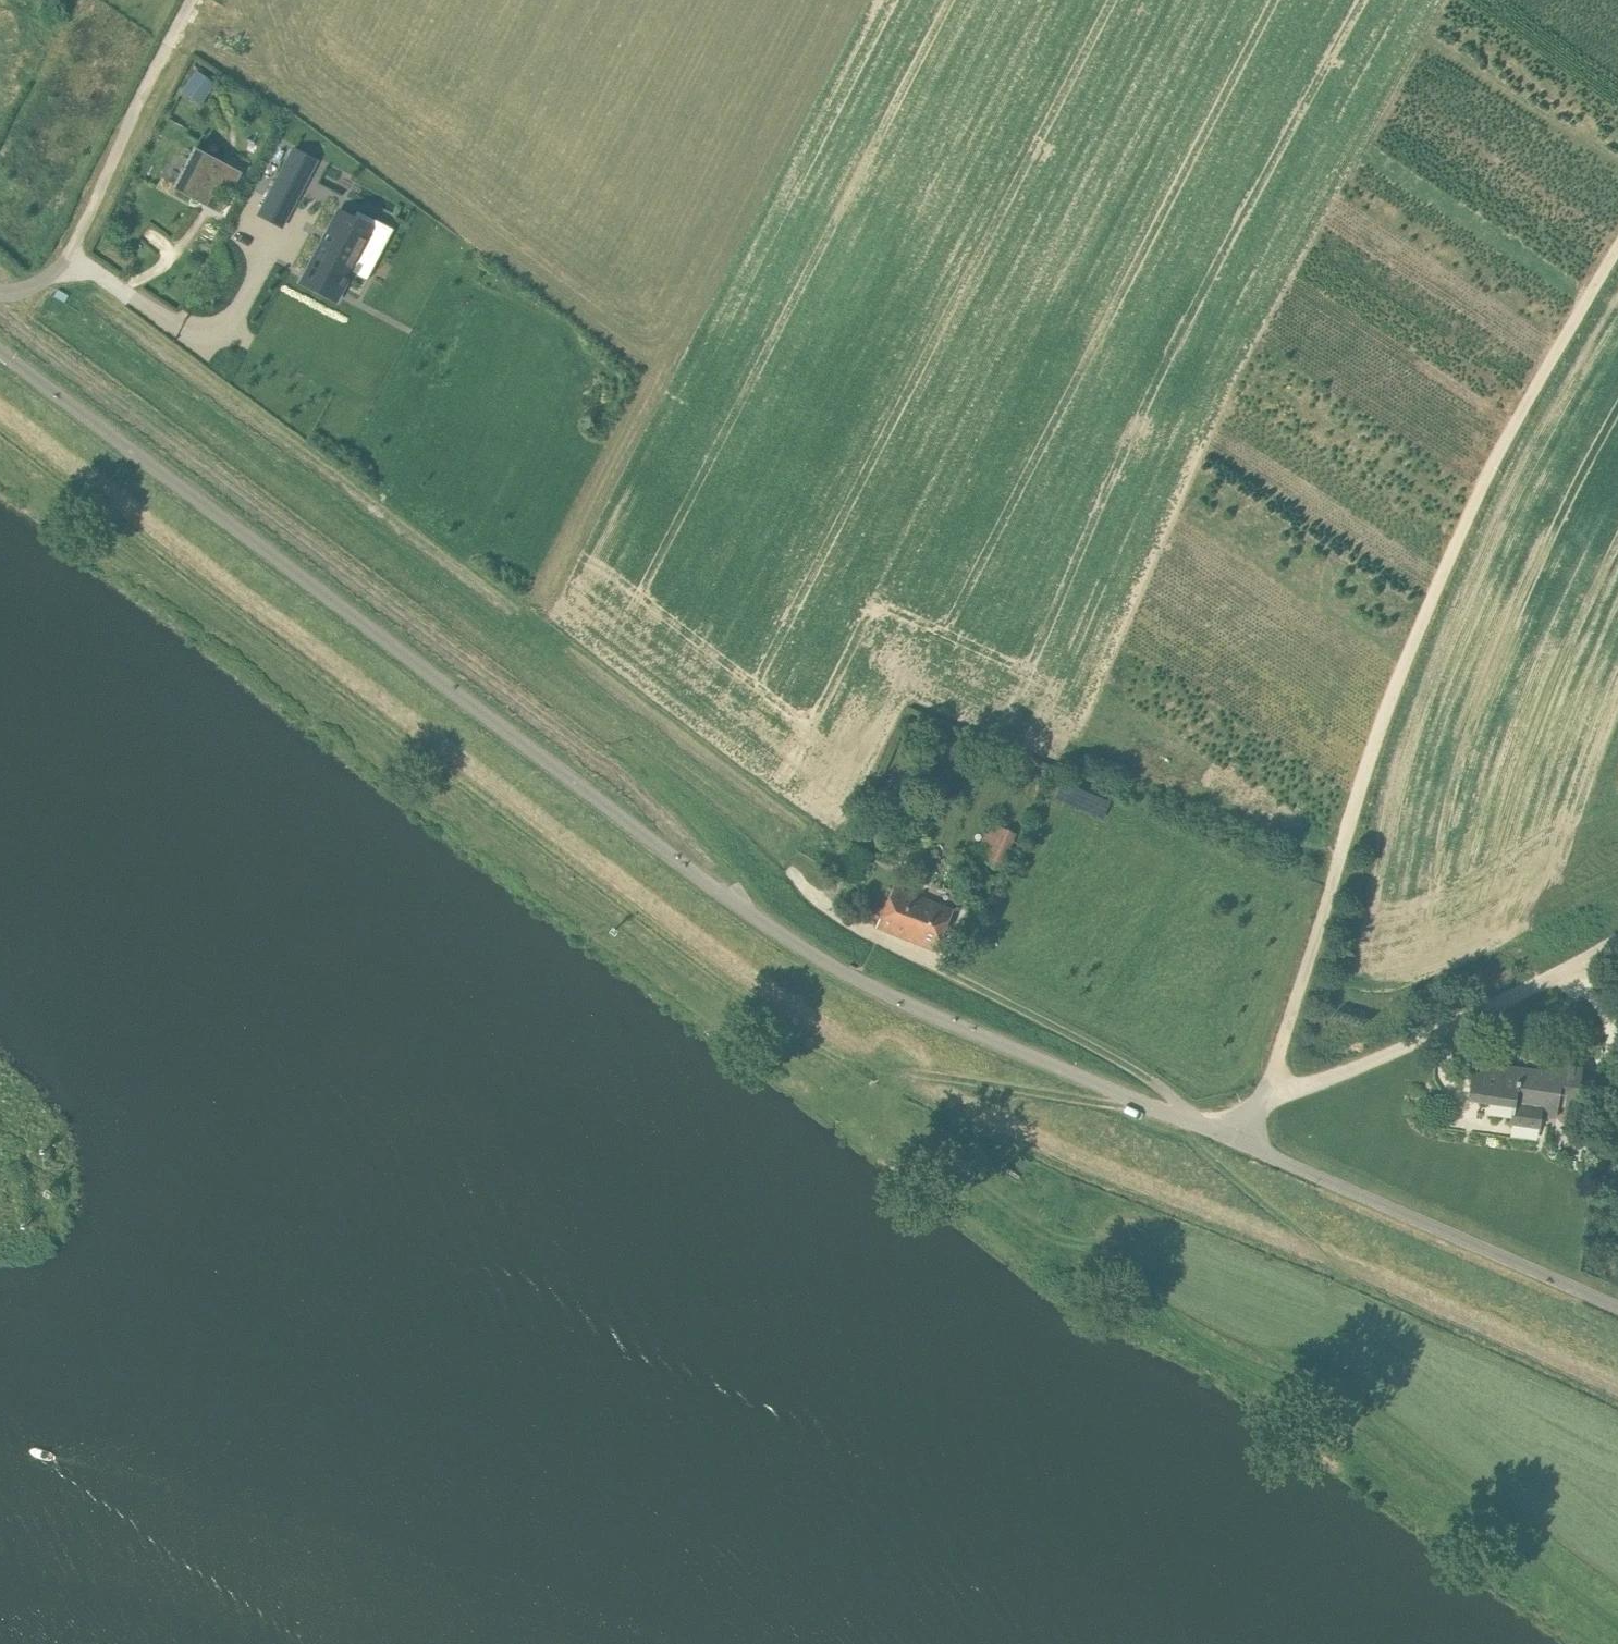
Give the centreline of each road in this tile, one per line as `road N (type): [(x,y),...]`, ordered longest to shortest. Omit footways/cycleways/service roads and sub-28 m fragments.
road 1 (unclassified): [(1617,1307),(814,956),(0,348)]
road 2 (track): [(1235,1138),(1278,1062),(1419,625),(1482,489),(1617,251)]
road 3 (track): [(1617,943),(1361,1066),(1259,1102)]
road 4 (residential): [(1519,669),(1489,619),(1487,574),(1617,327)]
road 5 (track): [(894,1106),(908,1073),(1141,1104)]
road 6 (track): [(1174,1115),(1333,1270),(1335,1281)]
road 7 (residential): [(1519,669),(1382,735)]

